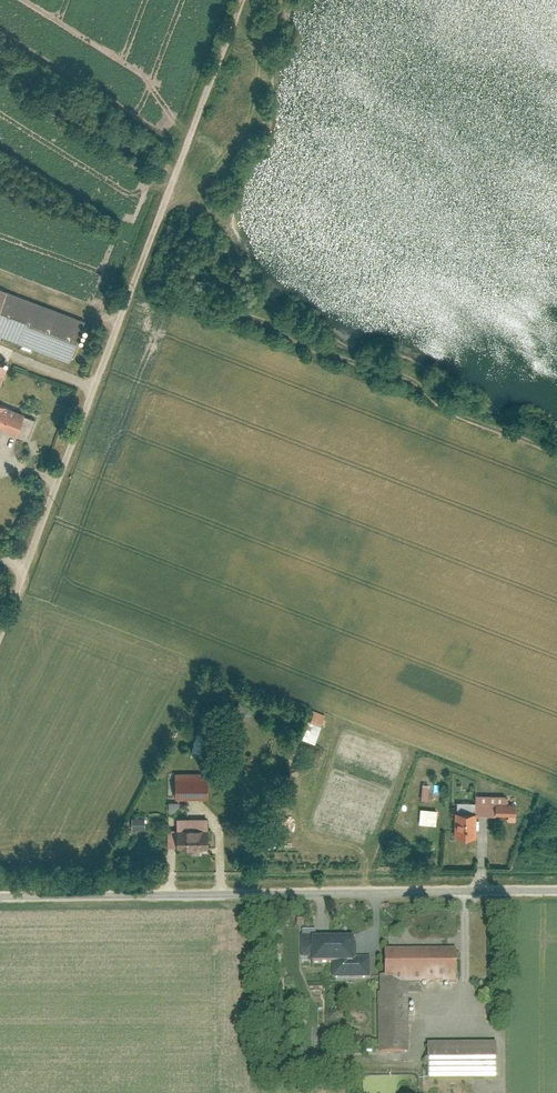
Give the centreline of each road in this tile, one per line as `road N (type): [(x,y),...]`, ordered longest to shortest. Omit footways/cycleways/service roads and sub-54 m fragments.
road 1 (unclassified): [(0,627),(242,0)]
road 2 (unclassified): [(556,891),(0,896)]

